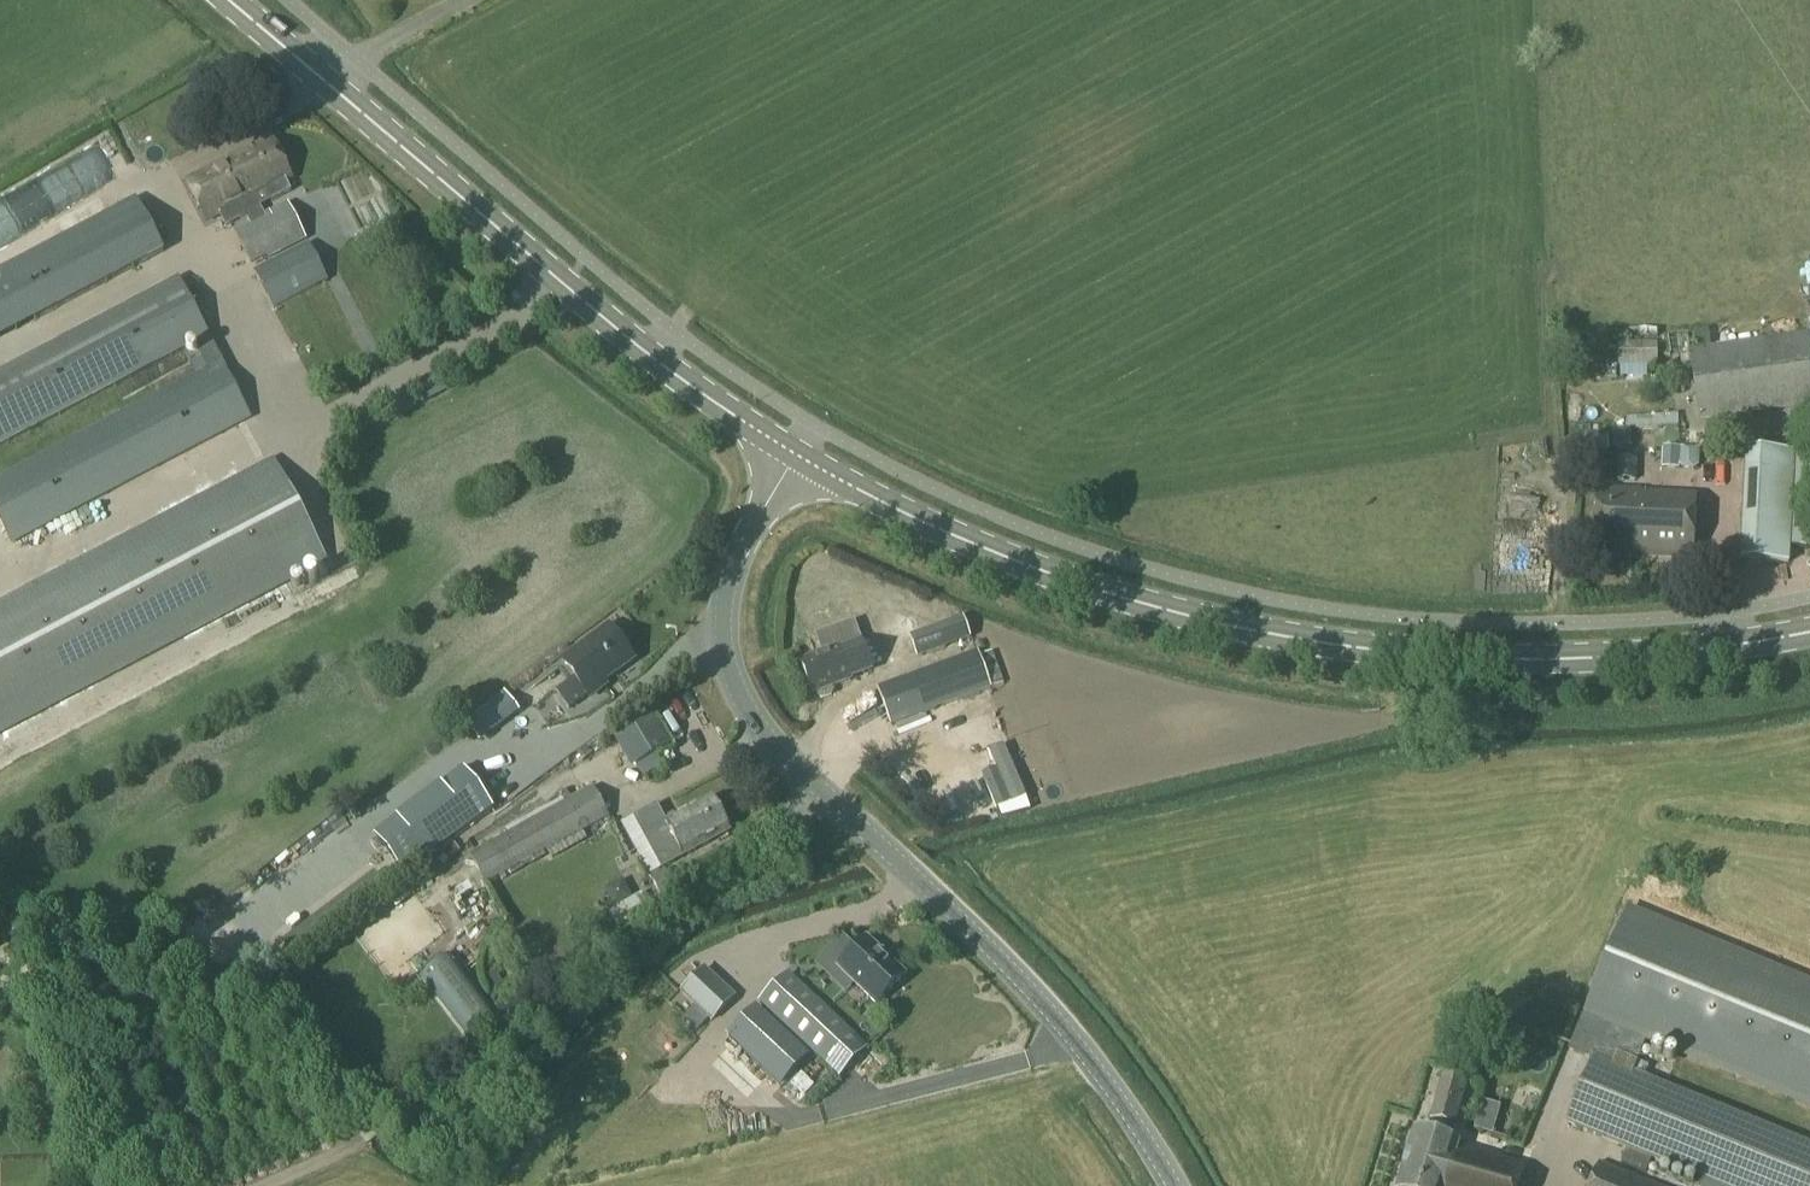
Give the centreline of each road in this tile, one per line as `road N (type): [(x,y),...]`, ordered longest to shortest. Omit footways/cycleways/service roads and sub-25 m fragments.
road 1 (secondary): [(1809,633),(1607,660),(1492,661),(1291,641),(1095,593),(905,516),(793,456)]
road 2 (tertiary): [(1169,1185),(1138,1128),(1067,1034),(756,729),(736,692),(725,661),(722,597),(793,456)]
road 3 (secondary): [(793,456),(627,342),(225,0)]

